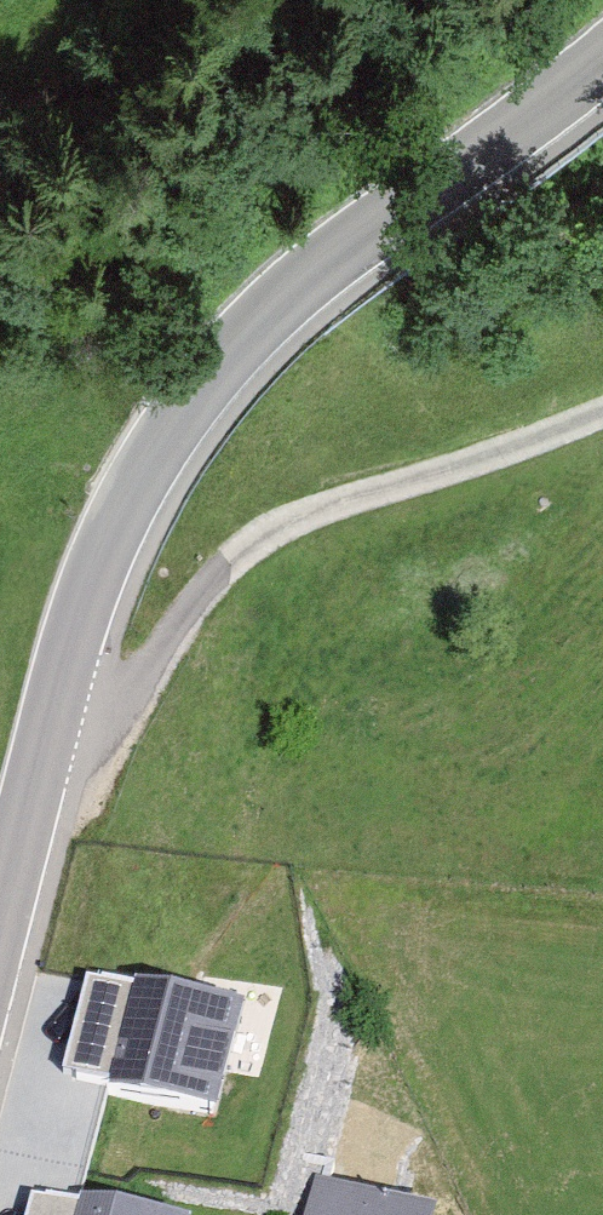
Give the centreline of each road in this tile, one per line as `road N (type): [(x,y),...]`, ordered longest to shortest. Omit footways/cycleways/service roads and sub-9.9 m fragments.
road 1 (tertiary): [(602,56),(538,111),(274,294),(185,404),(124,503),(80,612),(34,787)]
road 2 (unclassified): [(34,787),(196,592),(255,540),(602,411)]
road 3 (tertiary): [(34,787),(0,920)]

